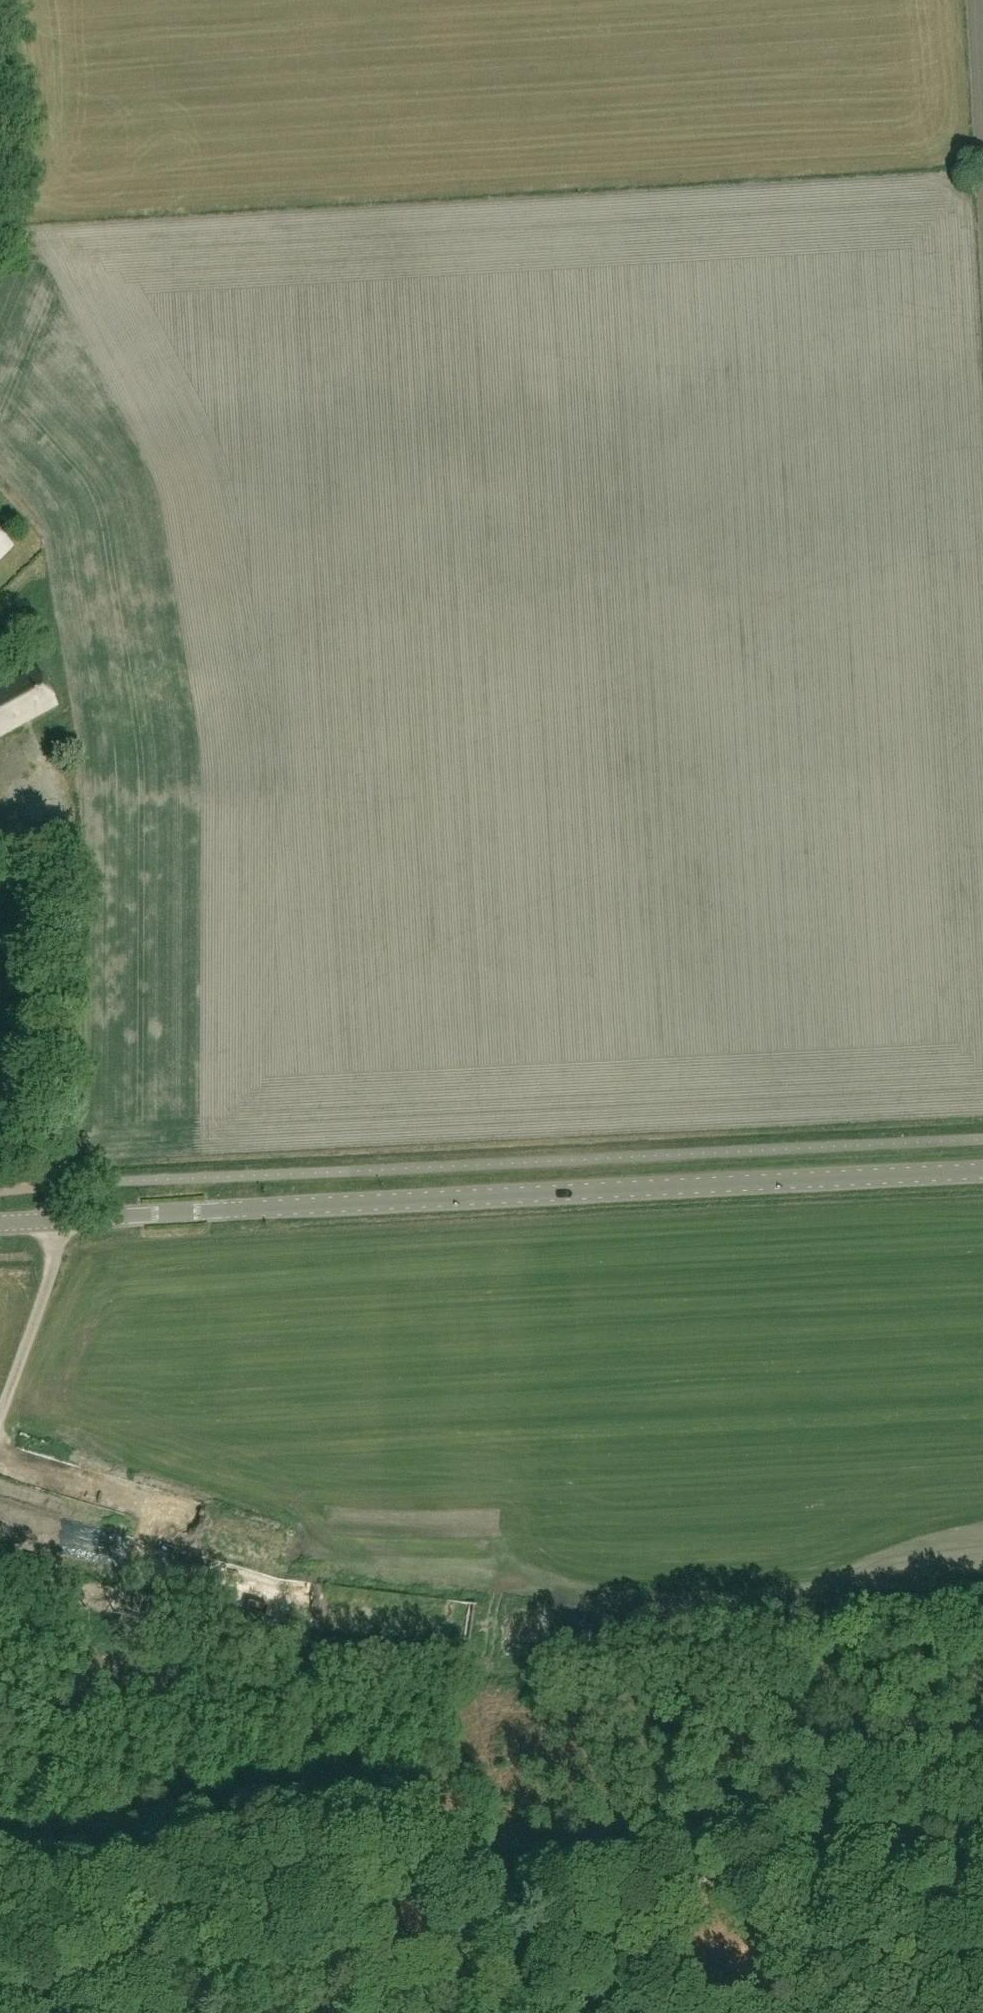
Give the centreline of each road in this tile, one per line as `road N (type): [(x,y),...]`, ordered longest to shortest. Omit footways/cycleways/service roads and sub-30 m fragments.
road 1 (tertiary): [(982,1172),(0,1225)]

